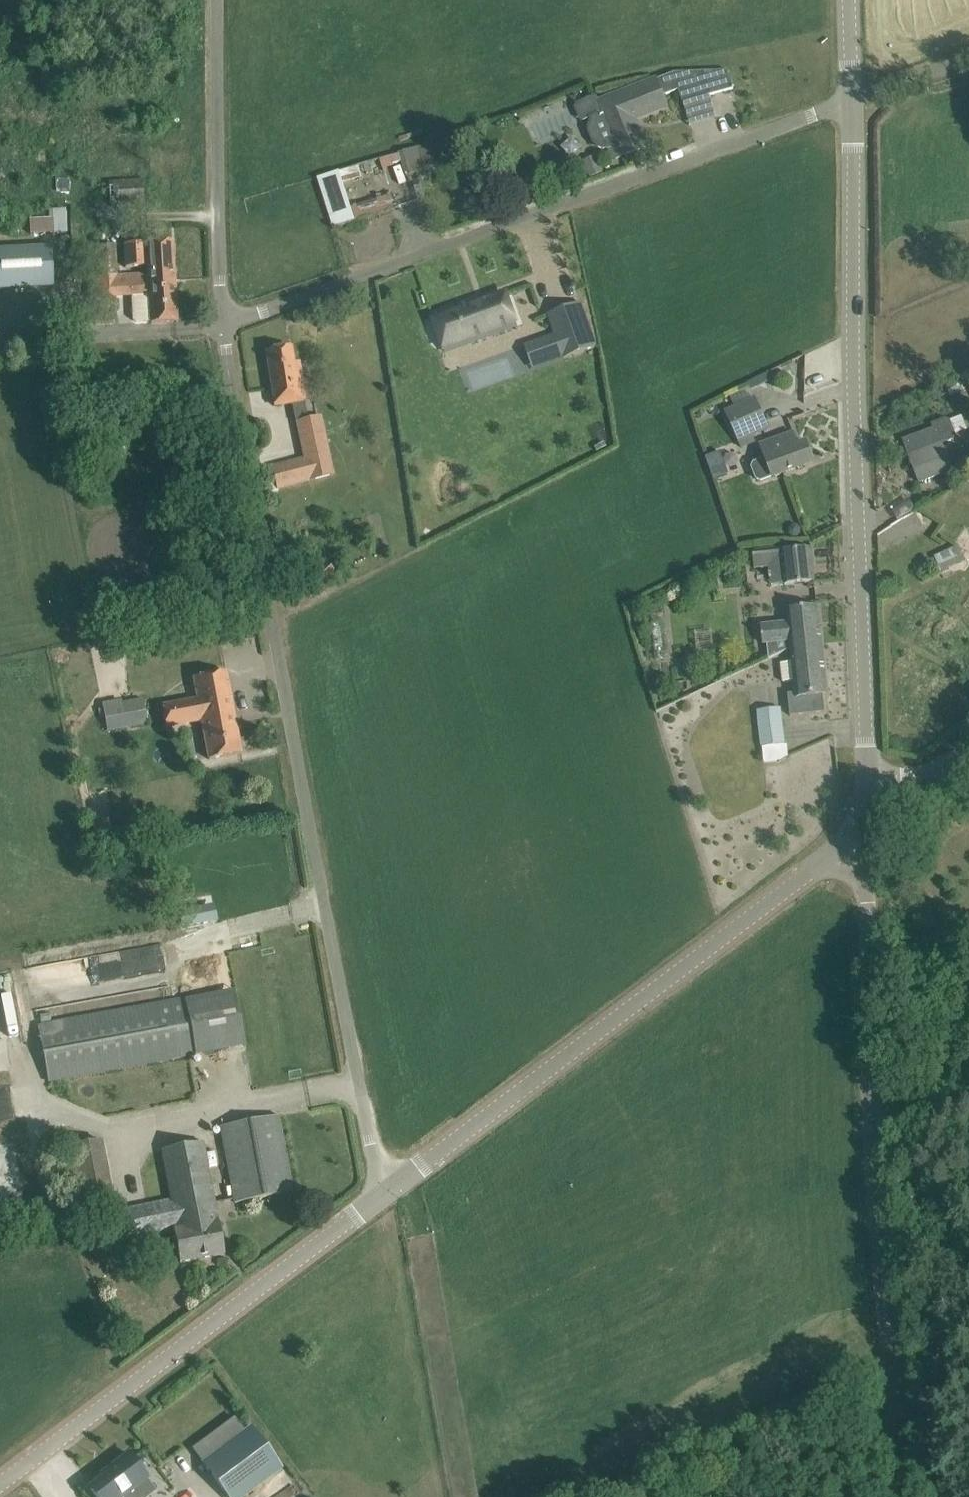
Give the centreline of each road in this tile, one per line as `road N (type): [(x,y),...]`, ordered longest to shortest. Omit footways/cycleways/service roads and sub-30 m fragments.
road 1 (unclassified): [(389,1189),(369,1134),(320,886),(225,324)]
road 2 (unclassified): [(870,776),(850,100)]
road 3 (unclassified): [(225,324),(850,100)]
road 4 (unclassified): [(904,1496),(869,1094),(869,909),(864,885),(836,854)]
road 5 (unclassified): [(389,1189),(836,854)]
road 6 (unclassified): [(0,1482),(389,1189)]
road 7 (unclassified): [(225,324),(218,0)]
road 8 (unclassified): [(850,100),(968,59)]

